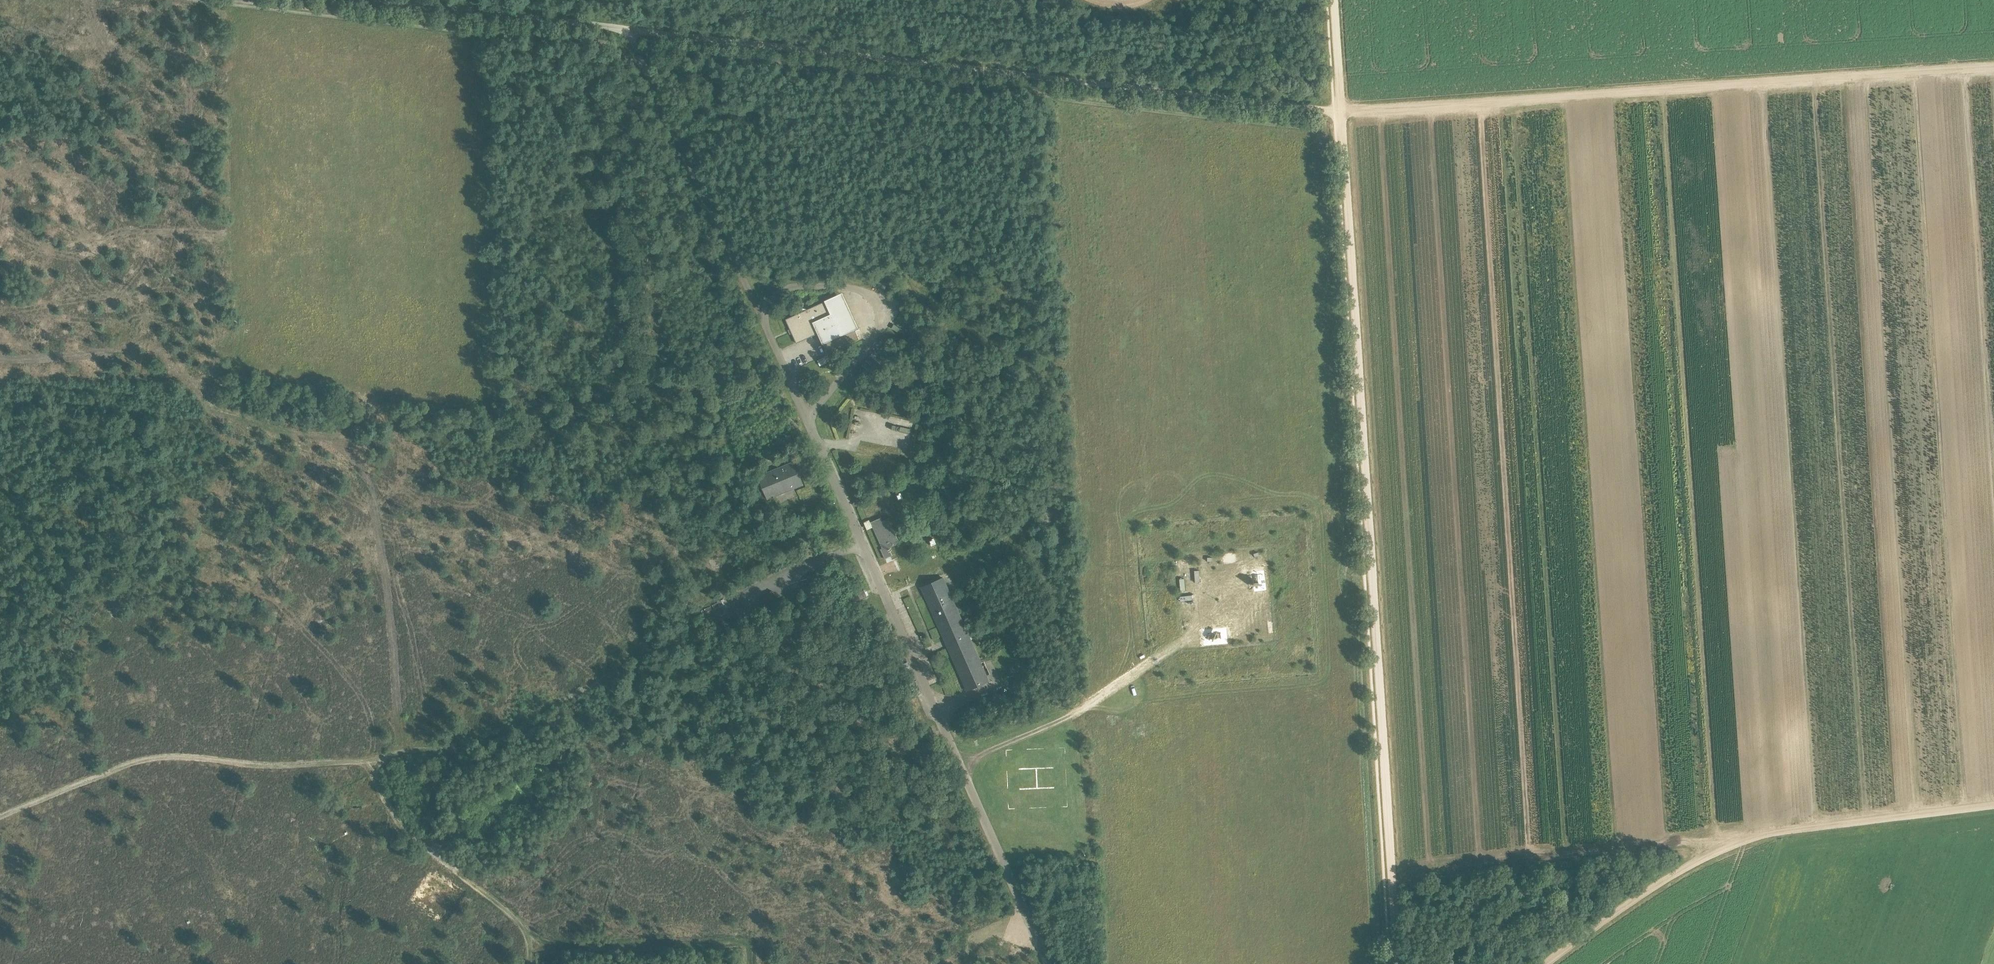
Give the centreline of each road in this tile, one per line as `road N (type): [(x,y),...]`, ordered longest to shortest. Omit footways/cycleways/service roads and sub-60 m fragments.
road 1 (track): [(1379,963),(1347,577),(1347,447),(1323,133),(1311,125),(675,51),(662,52),(647,71)]
road 2 (unclassified): [(380,0),(1342,110)]
road 3 (unclassified): [(1398,963),(1342,110)]
road 4 (track): [(0,818),(148,759),(292,766),(469,751),(708,624)]
road 5 (unclassified): [(1342,110),(1993,68)]
road 6 (track): [(1783,830),(1678,868),(1541,963)]
road 7 (track): [(372,760),(380,792),(416,842),(520,923),(530,963)]
road 8 (track): [(1993,804),(1783,830)]

